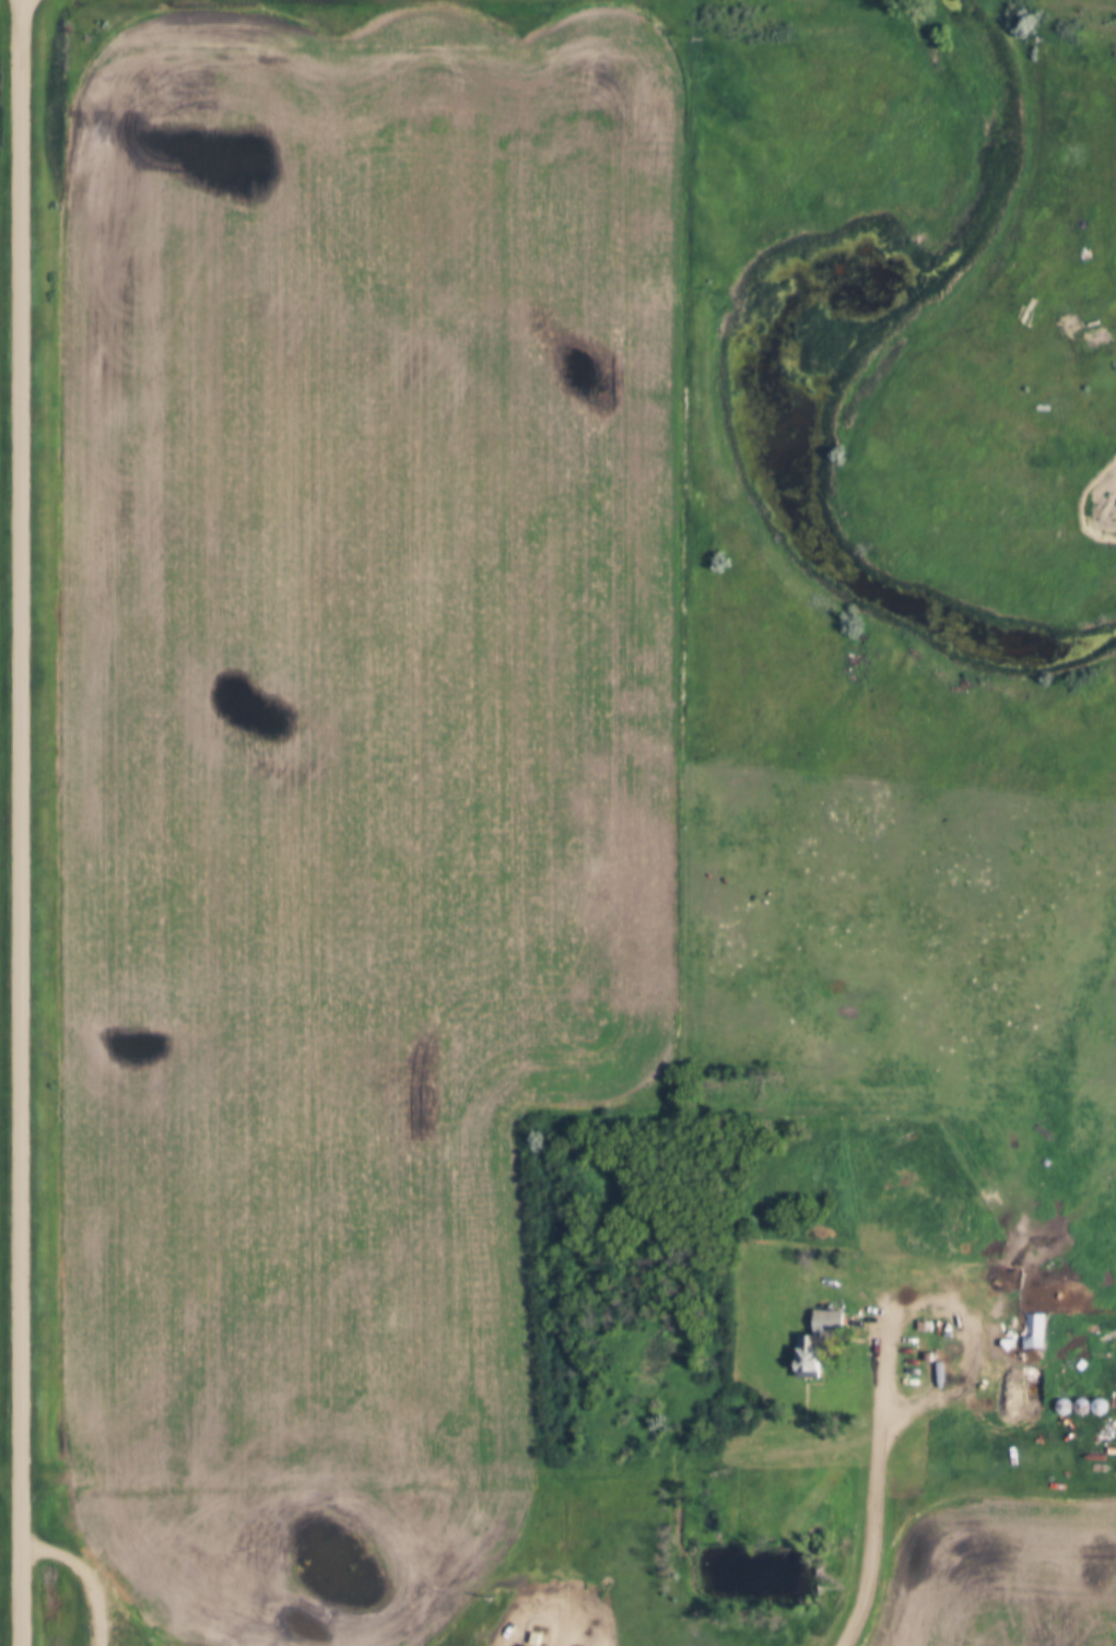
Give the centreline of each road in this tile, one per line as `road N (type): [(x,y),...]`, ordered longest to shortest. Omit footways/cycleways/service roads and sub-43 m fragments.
road 1 (residential): [(24,0),(23,1645)]

